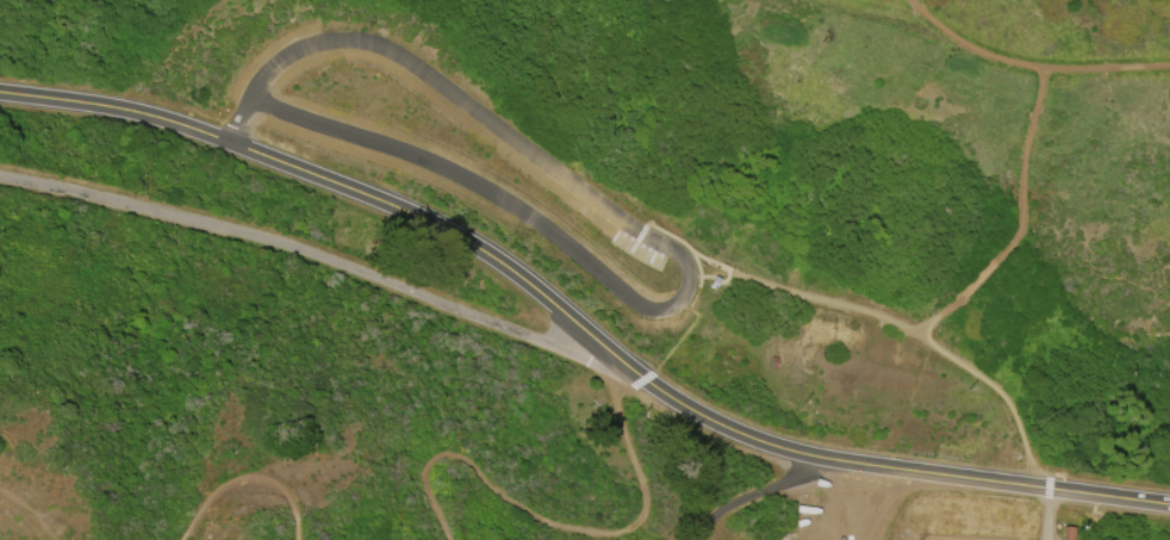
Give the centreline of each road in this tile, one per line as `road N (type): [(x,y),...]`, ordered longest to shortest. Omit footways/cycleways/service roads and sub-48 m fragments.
road 1 (residential): [(0,94),(191,129),(441,228),(531,285),(677,402),(757,441),(832,460),(1048,491)]
road 2 (residential): [(0,176),(265,238),(627,367)]
road 3 (track): [(907,0),(971,51),(1041,70),(1169,68)]
road 4 (track): [(667,244),(789,291),(870,310),(919,335)]
road 5 (residential): [(1048,491),(1169,507)]

